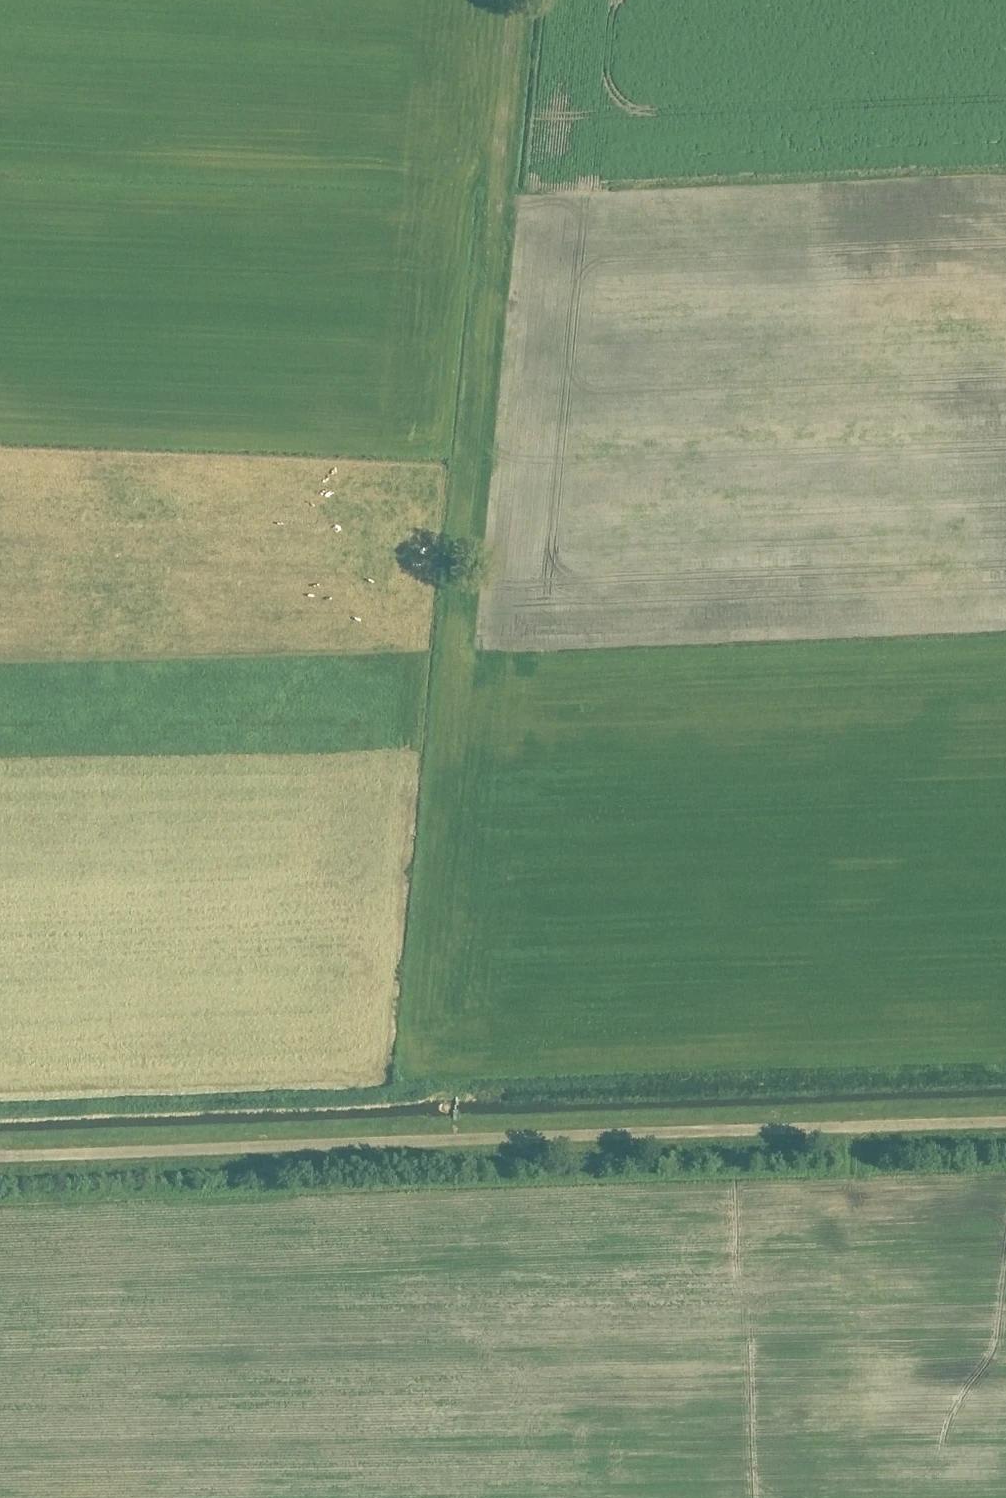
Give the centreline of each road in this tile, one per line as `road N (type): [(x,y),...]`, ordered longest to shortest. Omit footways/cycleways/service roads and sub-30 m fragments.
road 1 (unclassified): [(0,1160),(1005,1125)]
road 2 (track): [(498,190),(516,0)]

